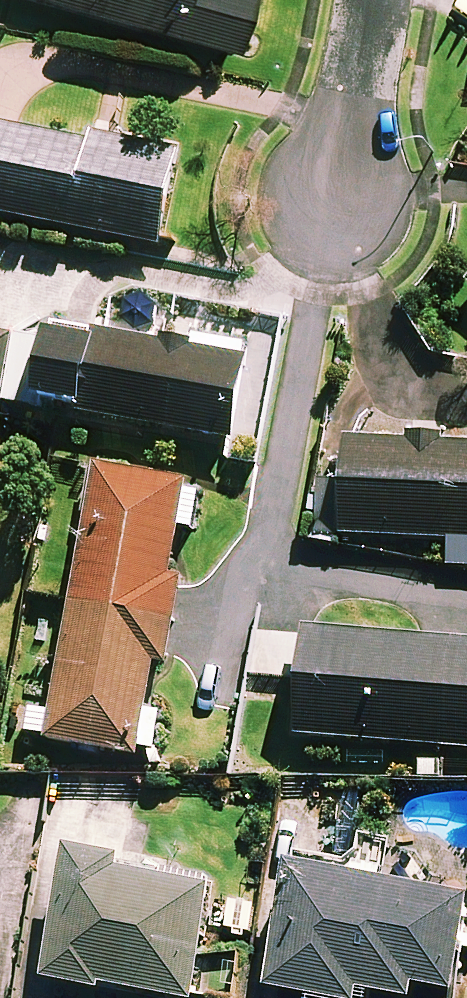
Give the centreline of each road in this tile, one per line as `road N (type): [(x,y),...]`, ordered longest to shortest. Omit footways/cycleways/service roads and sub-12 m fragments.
road 1 (residential): [(345,196),(372,0)]

